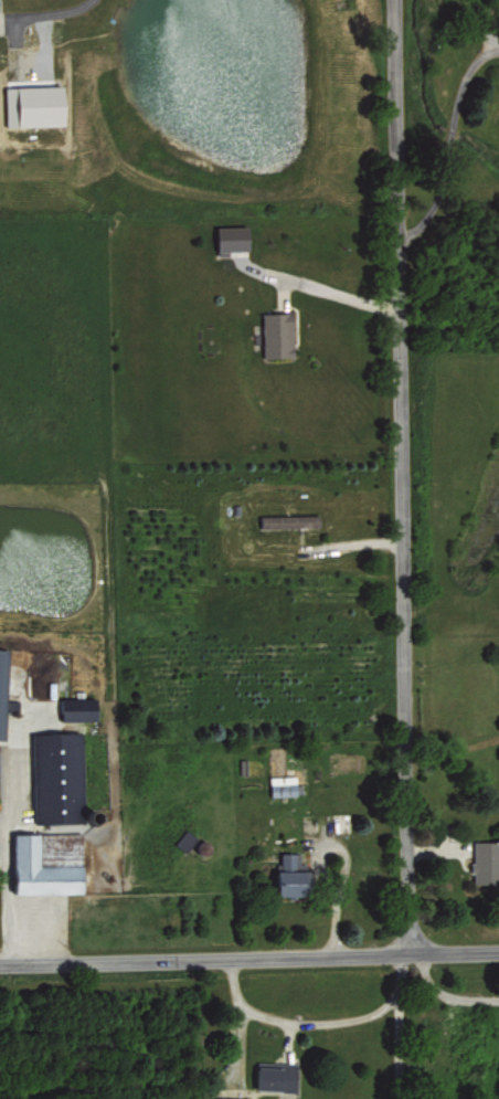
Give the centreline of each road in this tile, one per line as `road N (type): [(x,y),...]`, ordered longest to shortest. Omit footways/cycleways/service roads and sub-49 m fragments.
road 1 (residential): [(403,952),(394,0)]
road 2 (tertiary): [(0,964),(498,948)]

